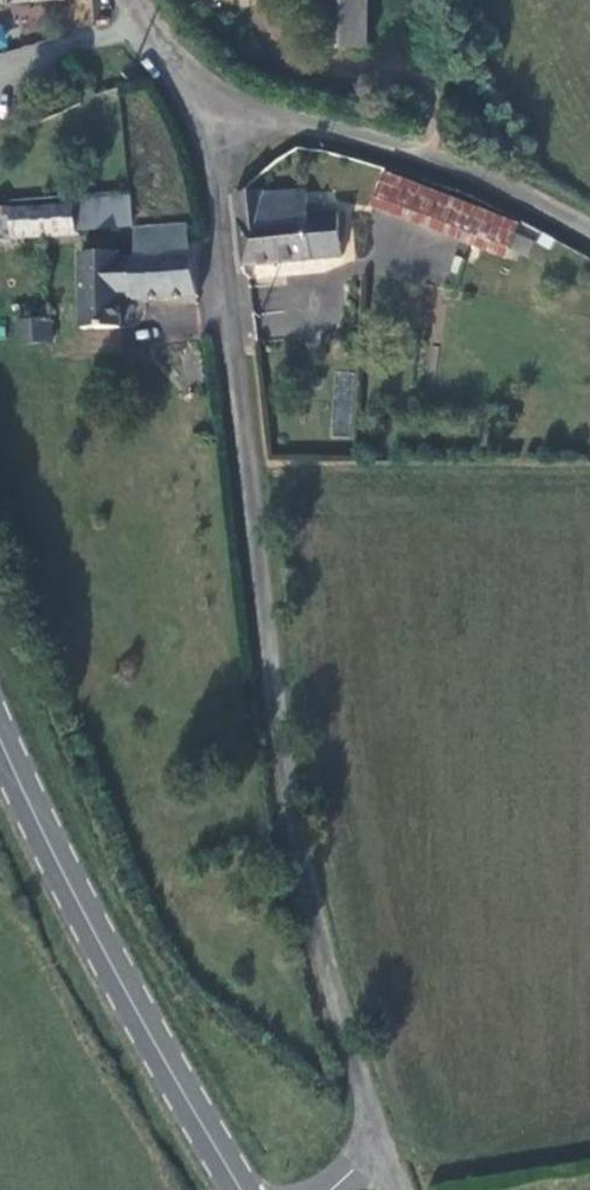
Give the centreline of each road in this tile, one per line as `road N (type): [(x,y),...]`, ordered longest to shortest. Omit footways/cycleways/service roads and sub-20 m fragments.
road 1 (unclassified): [(392,1152),(286,802),(217,110)]
road 2 (secondary): [(0,735),(96,935),(240,1189)]
road 3 (unclassified): [(217,110),(528,190),(589,225)]
road 4 (unclassified): [(217,110),(146,0)]

